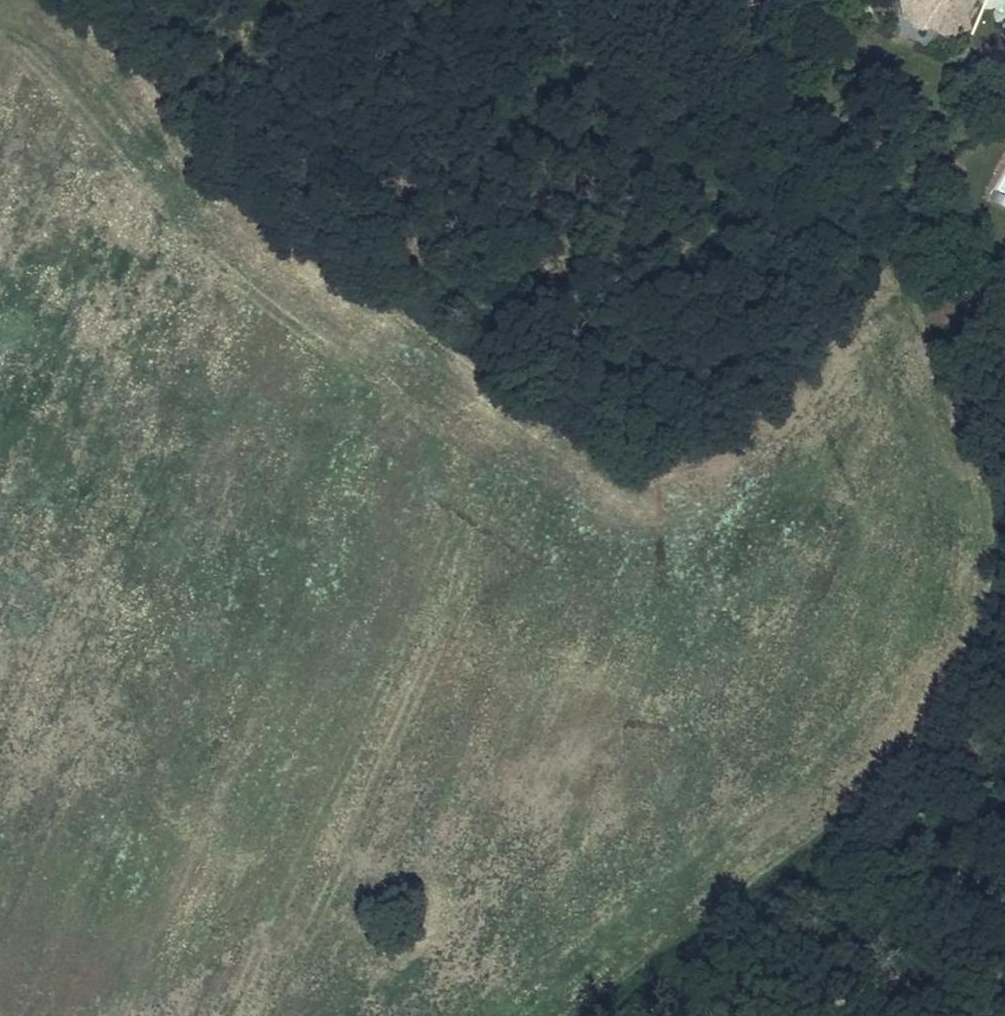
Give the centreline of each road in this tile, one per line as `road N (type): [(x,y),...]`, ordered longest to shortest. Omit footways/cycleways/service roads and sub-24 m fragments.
road 1 (track): [(814,1015),(1004,941)]

